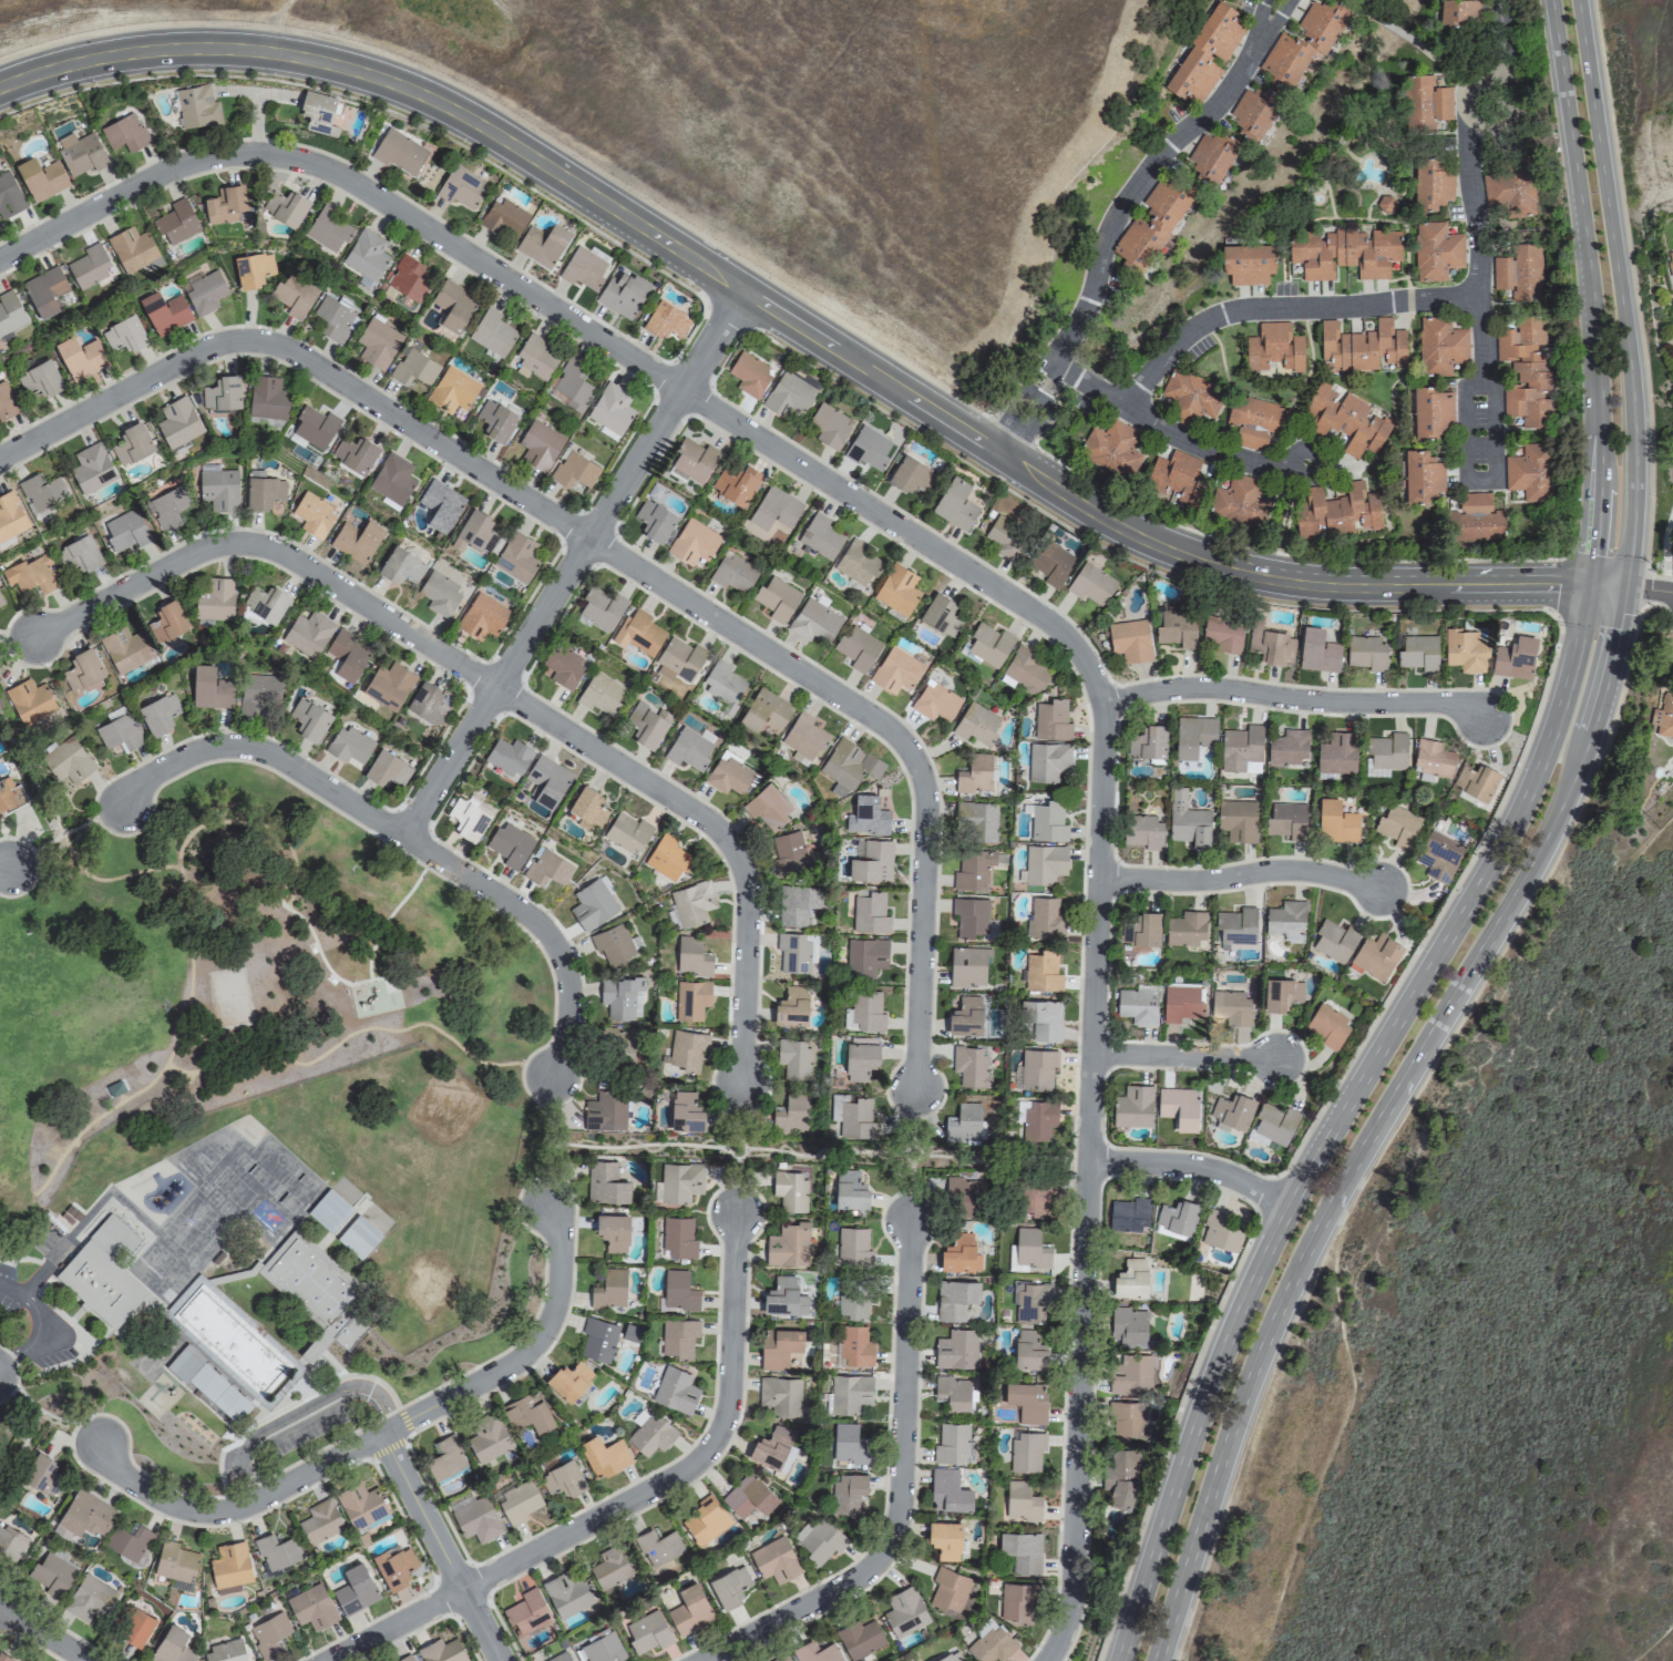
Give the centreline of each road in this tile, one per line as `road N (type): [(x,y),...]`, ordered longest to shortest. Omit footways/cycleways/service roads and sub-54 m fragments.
road 1 (secondary): [(1598,584),(1293,582),(1150,542),(439,103),(377,79),(274,55),(179,51),(63,70),(0,91)]
road 2 (residential): [(1043,1660),(1070,1596),(1104,701),(1076,646),(1053,626),(680,389)]
road 3 (secondary): [(1598,584),(1564,709),(1531,794),(1286,1206),(1229,1334),(1120,1660)]
road 4 (secondary): [(1154,1660),(1254,1363),(1291,1280),(1564,811),(1607,686),(1625,587)]
road 5 (residential): [(0,259),(183,164),(268,153),(327,170),(680,389)]
road 6 (residential): [(587,537),(885,726),(913,756),(924,806),(914,1089)]
road 7 (residential): [(0,457),(204,350),(261,342),(301,358),(587,537)]
road 8 (residential): [(402,835),(742,291)]
road 9 (secondary): [(1625,587),(1635,445),(1583,0)]
road 10 (secondary): [(1553,0),(1601,367),(1598,584)]
road 11 (residential): [(696,1660),(858,1575),(894,1528),(909,1213)]
road 12 (residential): [(992,451),(1088,312),(1120,216),(1169,150),(1229,96),(1288,0)]
road 13 (residential): [(496,688),(727,837),(737,851),(749,889),(739,1083)]
road 14 (residential): [(29,636),(201,554),(266,547),(496,688)]
road 15 (residential): [(461,1588),(689,1464),(708,1445),(727,1395),(735,1211)]
road 16 (residential): [(1125,408),(1188,338),(1228,316),(1479,300)]
road 17 (residential): [(1104,701),(1226,689),(1301,700),(1444,704),(1482,716)]
road 18 (residential): [(94,1440),(115,1469),(201,1515),(234,1510),(380,1434)]
road 19 (residential): [(380,1434),(541,1336),(555,1303),(557,1222),(545,1200)]
road 20 (residential): [(402,835),(550,935),(568,1004),(547,1076)]
road 21 (residential): [(123,803),(147,775),(201,751),(246,747),(402,835)]
road 22 (residential): [(1479,300),(1475,115),(1500,55),(1499,0)]
road 23 (residential): [(1097,878),(1181,881),(1304,870),(1381,886)]
road 24 (residential): [(1056,365),(1238,465),(1277,473),(1303,464)]
road 25 (residential): [(500,1660),(380,1434)]
road 26 (residential): [(1088,1162),(1212,1168),(1286,1206)]
road 27 (residential): [(1090,1052),(1279,1062)]
road 28 (residential): [(1487,479),(1479,300)]
road 29 (residential): [(323,1660),(461,1588)]

